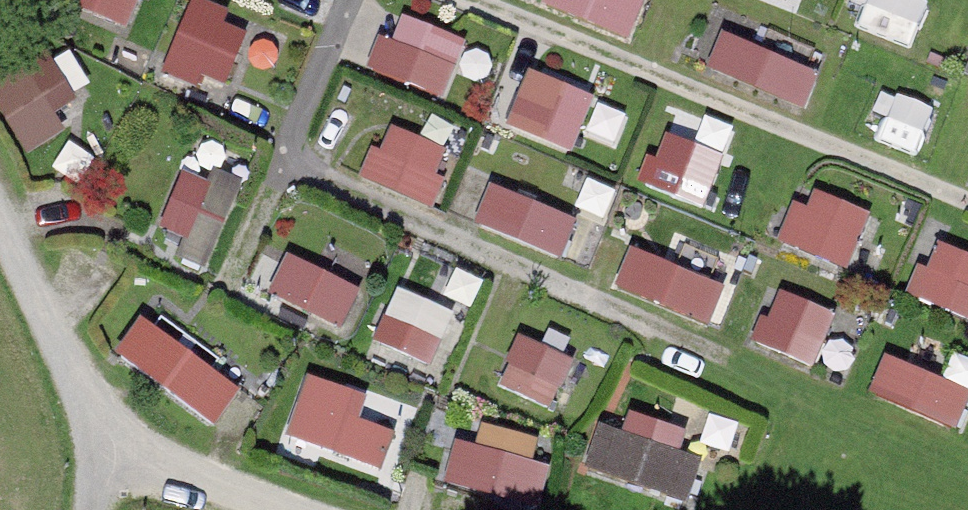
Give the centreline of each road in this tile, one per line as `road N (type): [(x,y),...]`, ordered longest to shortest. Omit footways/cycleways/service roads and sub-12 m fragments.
road 1 (track): [(79,408),(167,475),(283,509)]
road 2 (track): [(0,246),(79,408)]

